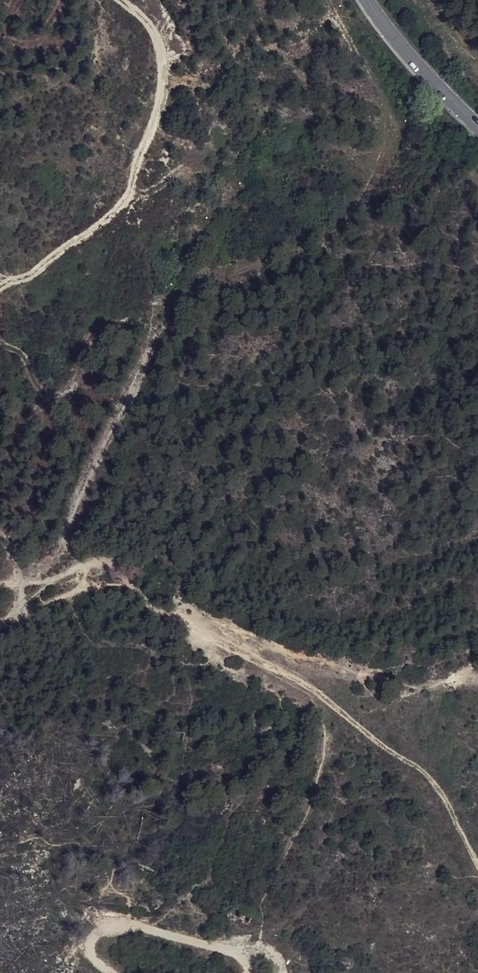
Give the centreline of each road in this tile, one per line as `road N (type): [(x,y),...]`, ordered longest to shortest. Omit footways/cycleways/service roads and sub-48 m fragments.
road 1 (track): [(159,303),(154,338),(52,559),(18,582),(20,600),(7,620)]
road 2 (track): [(114,972),(95,959),(94,937),(113,926),(142,925),(261,955),(283,972)]
road 3 (track): [(341,715),(431,782),(477,862)]
road 4 (secondary): [(372,0),(477,122)]

